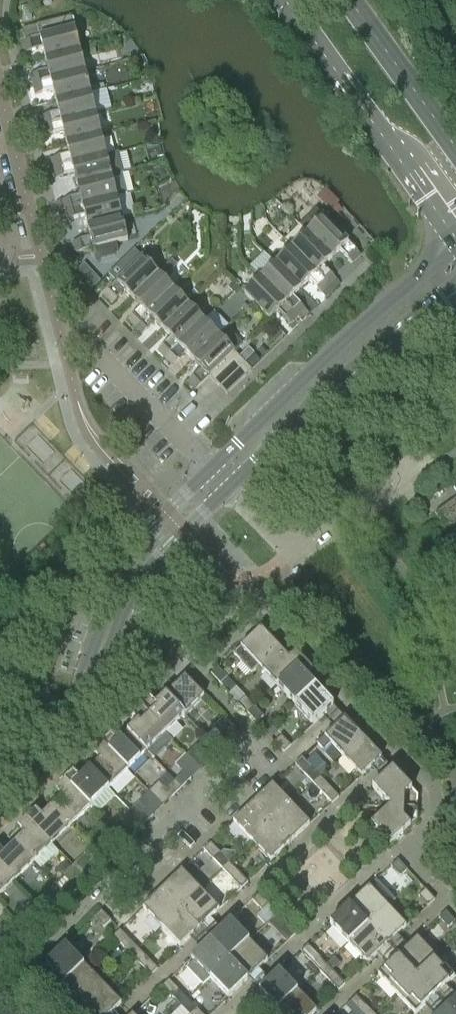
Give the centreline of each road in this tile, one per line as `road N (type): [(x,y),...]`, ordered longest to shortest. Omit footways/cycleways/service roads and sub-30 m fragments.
road 1 (tertiary): [(0,797),(87,709),(129,595),(227,489)]
road 2 (tertiary): [(209,471),(126,560),(71,704),(0,771)]
road 3 (tertiary): [(455,249),(326,358),(209,471)]
road 4 (residential): [(0,993),(226,772)]
road 5 (secondary): [(276,0),(455,246)]
road 6 (tertiary): [(227,489),(455,298)]
road 7 (residential): [(88,340),(209,471)]
road 8 (secondary): [(455,147),(355,0)]

